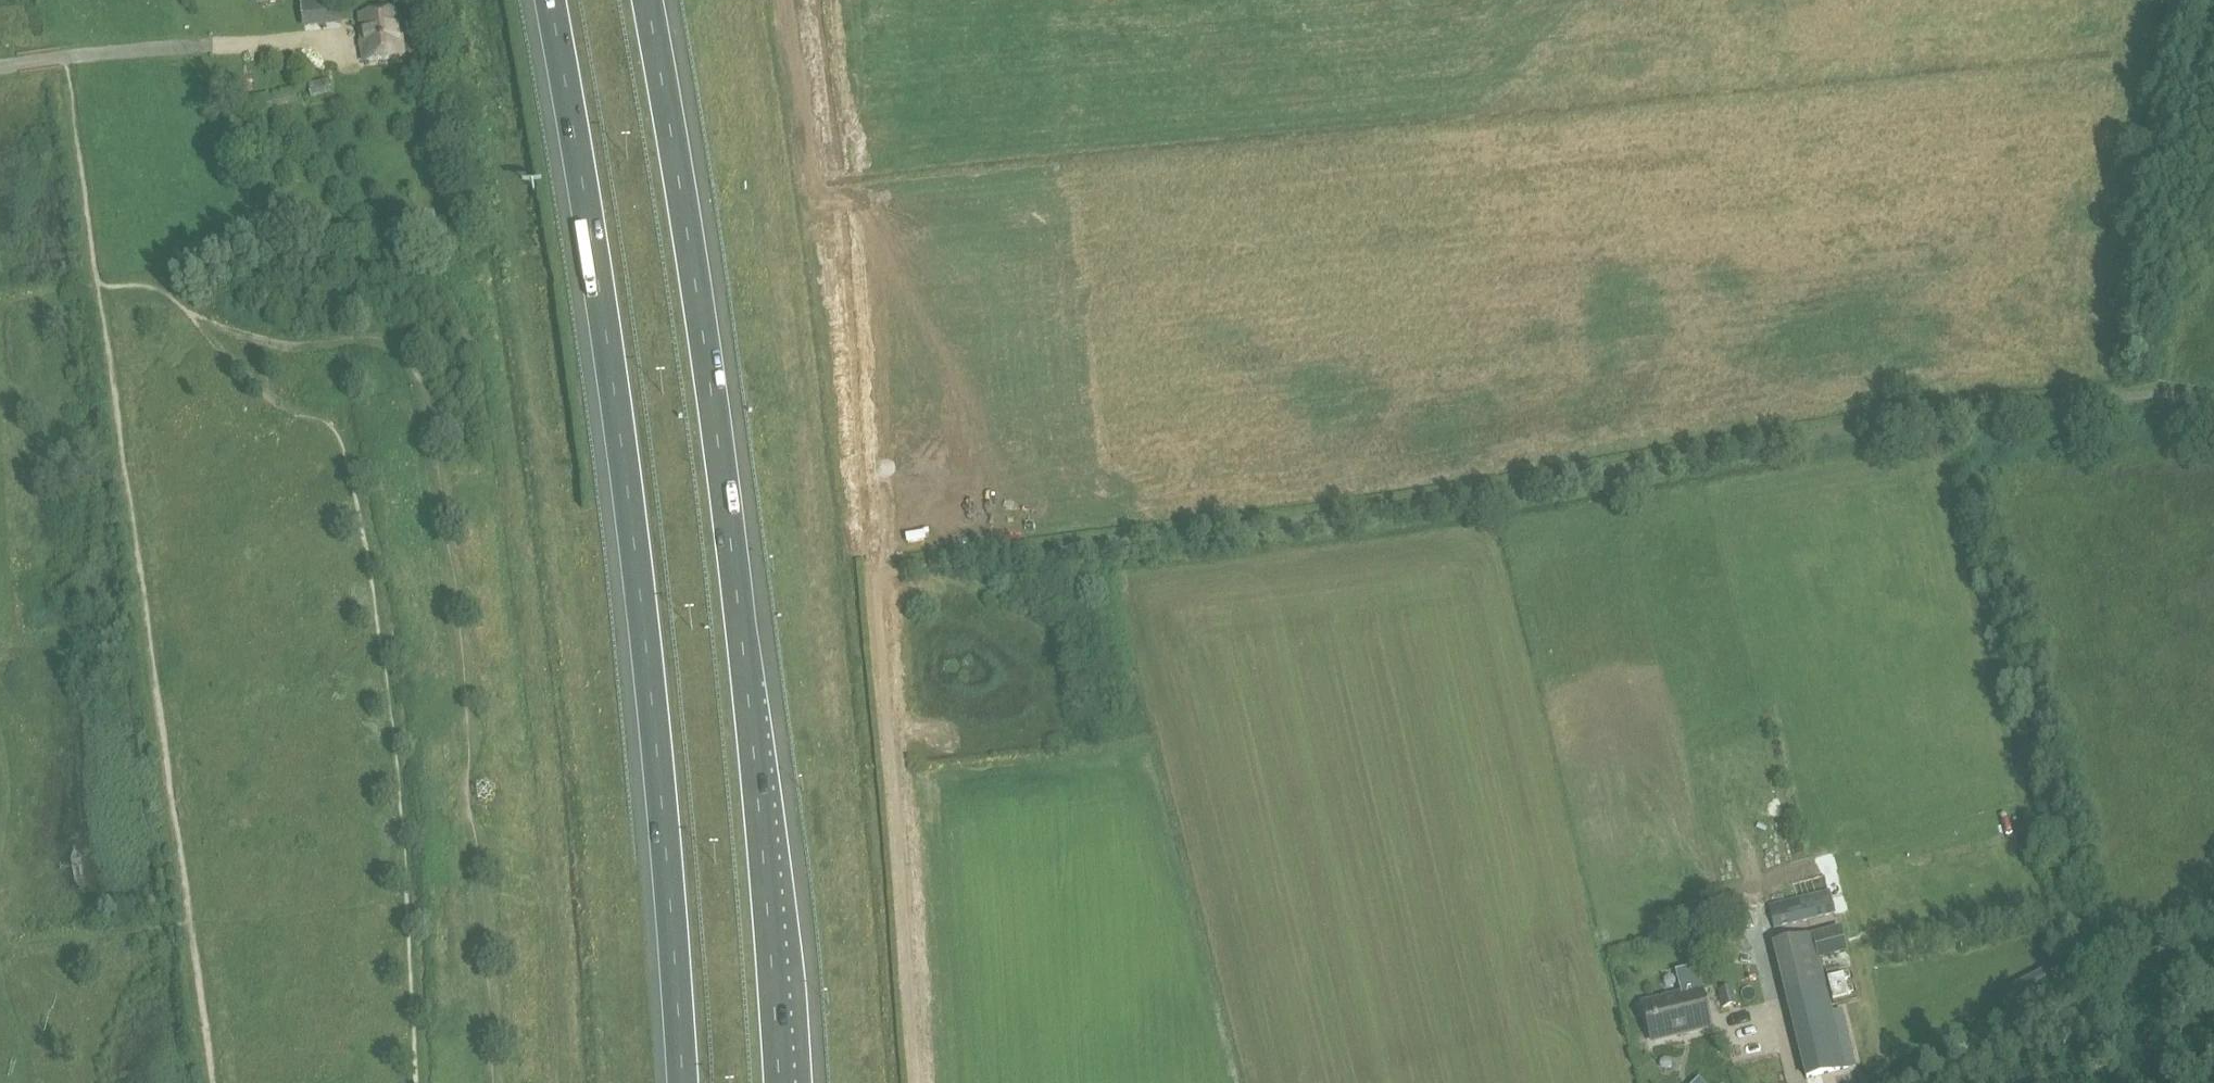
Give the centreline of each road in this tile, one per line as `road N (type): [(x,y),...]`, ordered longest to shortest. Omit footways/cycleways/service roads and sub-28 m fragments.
road 1 (motorway): [(780,1082),(725,479),(648,0)]
road 2 (motorway): [(549,0),(646,651),(681,1082)]
road 3 (residential): [(0,65),(173,51)]

